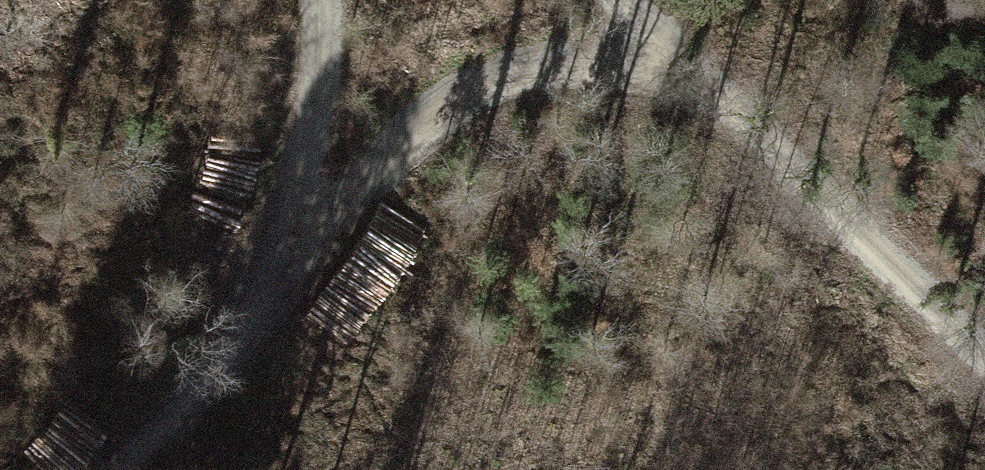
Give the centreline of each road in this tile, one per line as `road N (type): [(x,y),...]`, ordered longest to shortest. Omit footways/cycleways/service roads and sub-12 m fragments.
road 1 (track): [(652,73),(400,182),(264,357),(116,469)]
road 2 (track): [(591,0),(652,73),(984,411)]
road 3 (track): [(247,0),(264,357)]

